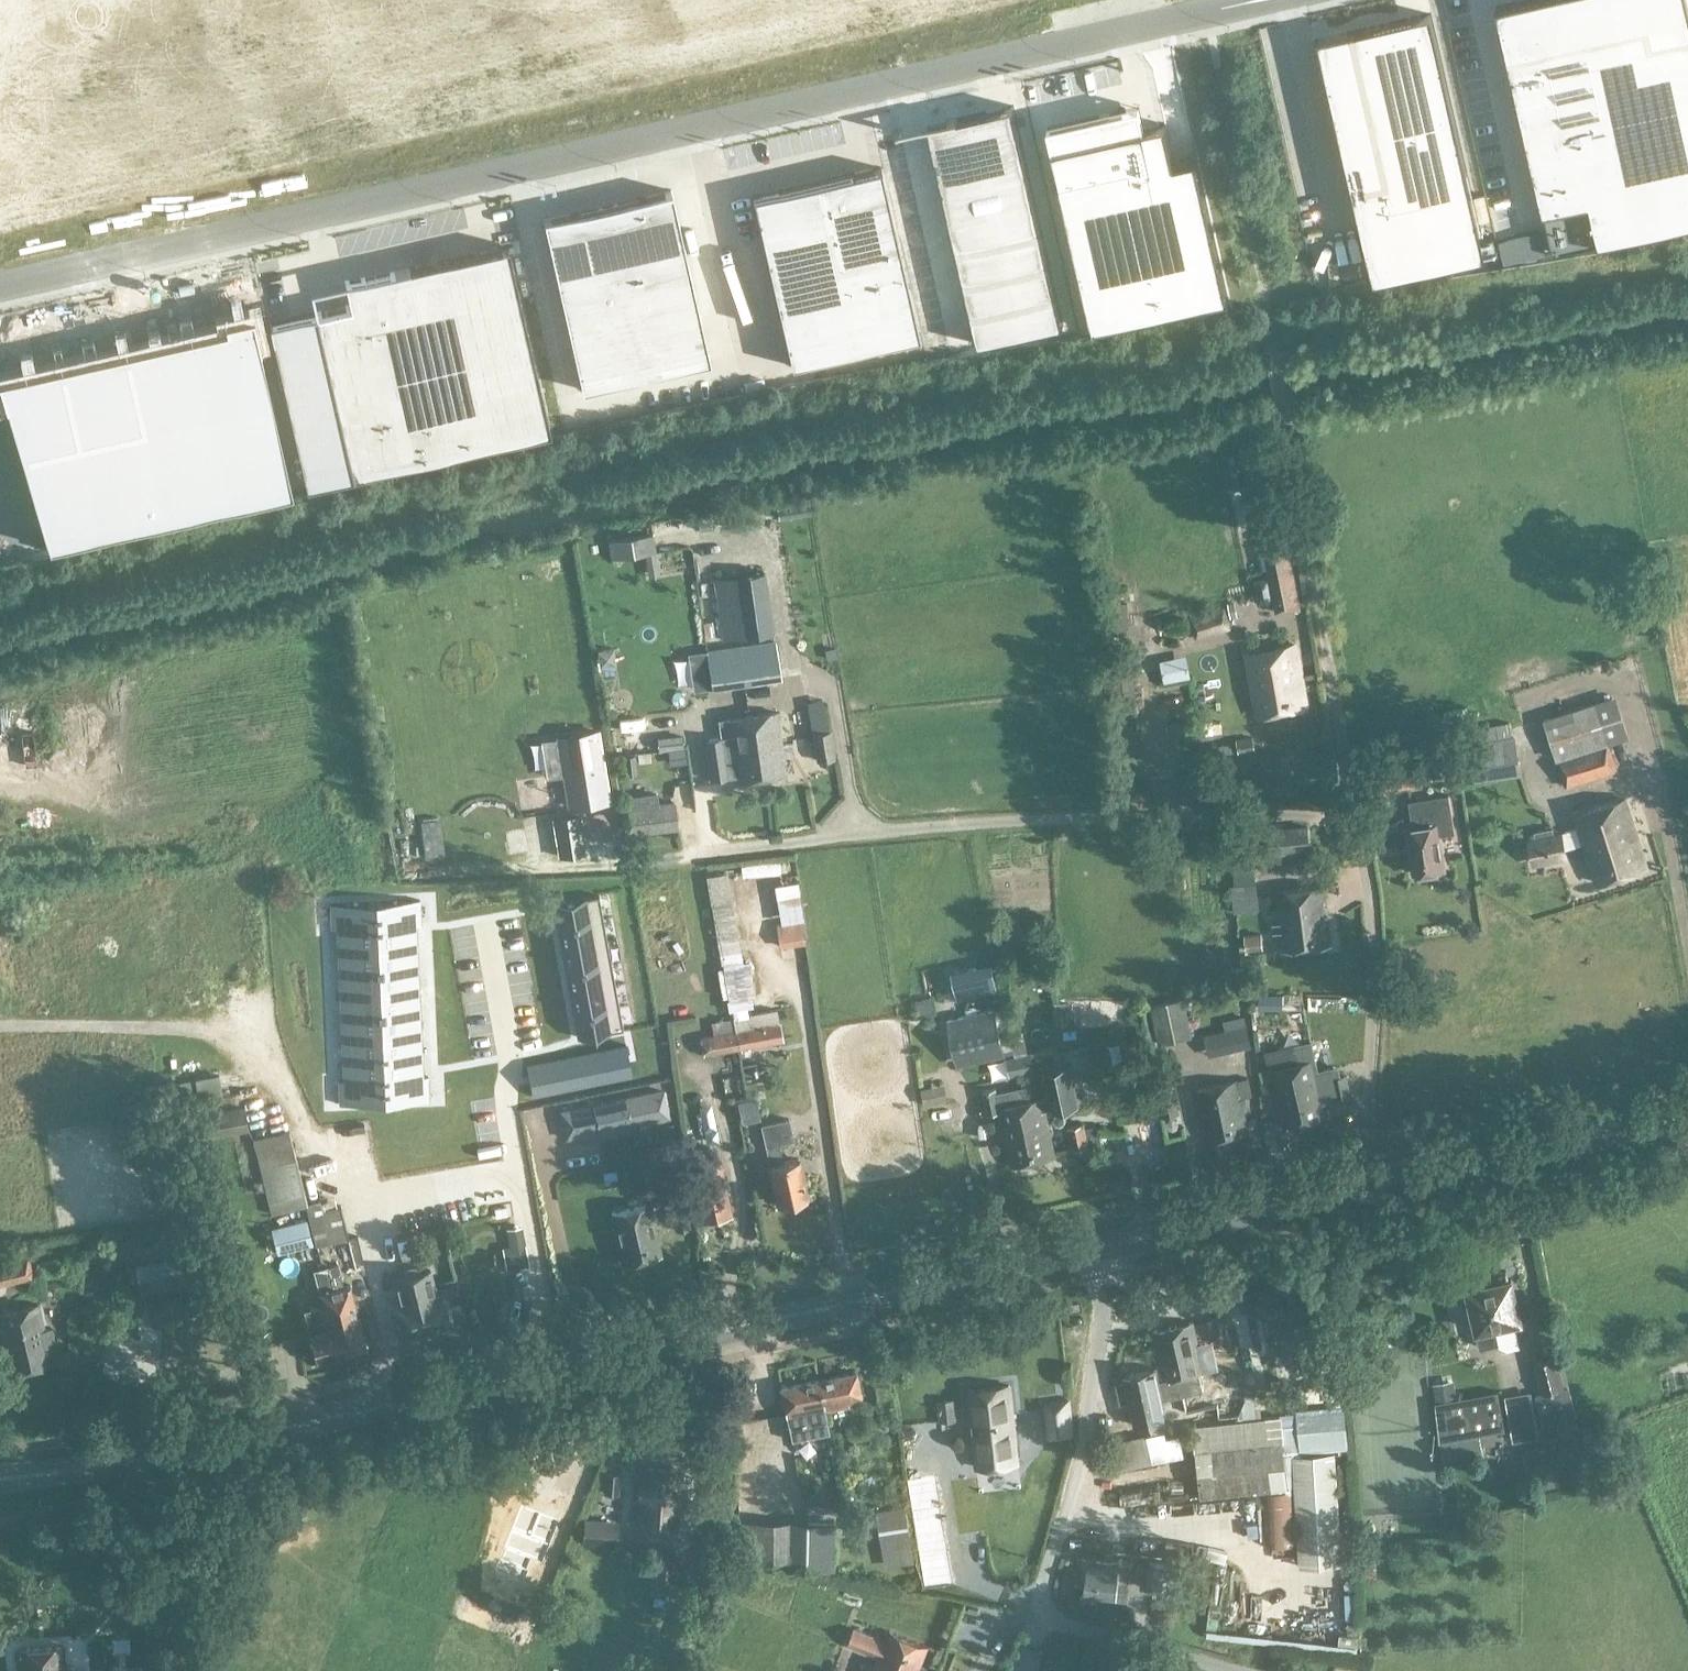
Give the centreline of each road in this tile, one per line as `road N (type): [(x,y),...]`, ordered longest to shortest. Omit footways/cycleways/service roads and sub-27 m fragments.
road 1 (unclassified): [(0,290),(1260,0)]
road 2 (secondary): [(0,1480),(148,1456),(1106,1244)]
road 3 (unclassified): [(1355,821),(1215,815),(955,823),(699,854)]
road 4 (residential): [(1106,1244),(1107,1307),(1084,1452),(1043,1583),(1043,1615),(1234,1670)]
road 5 (unclassified): [(1355,821),(1289,434)]
road 6 (unclassified): [(1376,1185),(1366,1080),(1373,944),(1355,821)]
road 7 (secondary): [(1376,1185),(1687,1116)]
road 8 (track): [(625,1381),(561,1542),(526,1670)]
road 9 (secondary): [(1106,1244),(1376,1185)]

